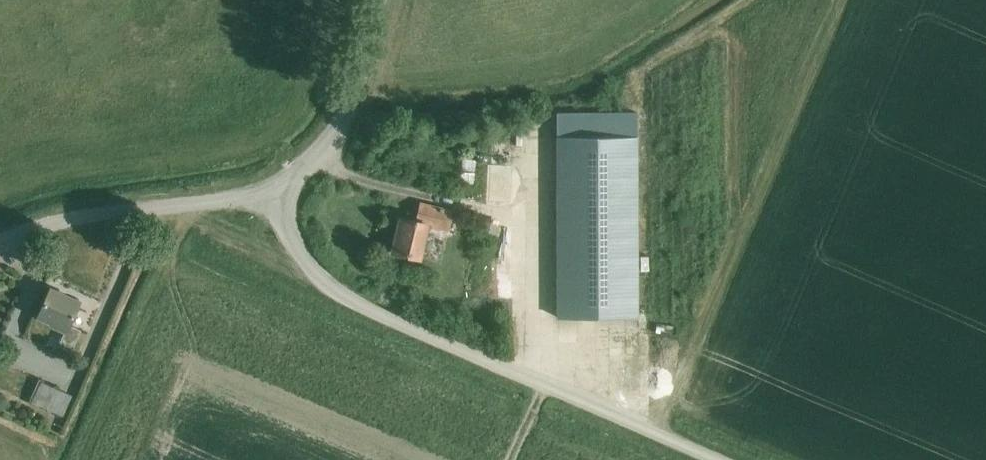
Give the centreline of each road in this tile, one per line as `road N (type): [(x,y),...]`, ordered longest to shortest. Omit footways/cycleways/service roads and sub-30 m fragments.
road 1 (unclassified): [(720,459),(336,293),(265,204)]
road 2 (track): [(657,432),(841,0)]
road 3 (unclassified): [(265,204),(235,199),(76,219),(0,242)]
road 4 (unclassified): [(265,204),(334,132),(360,80),(379,0)]

